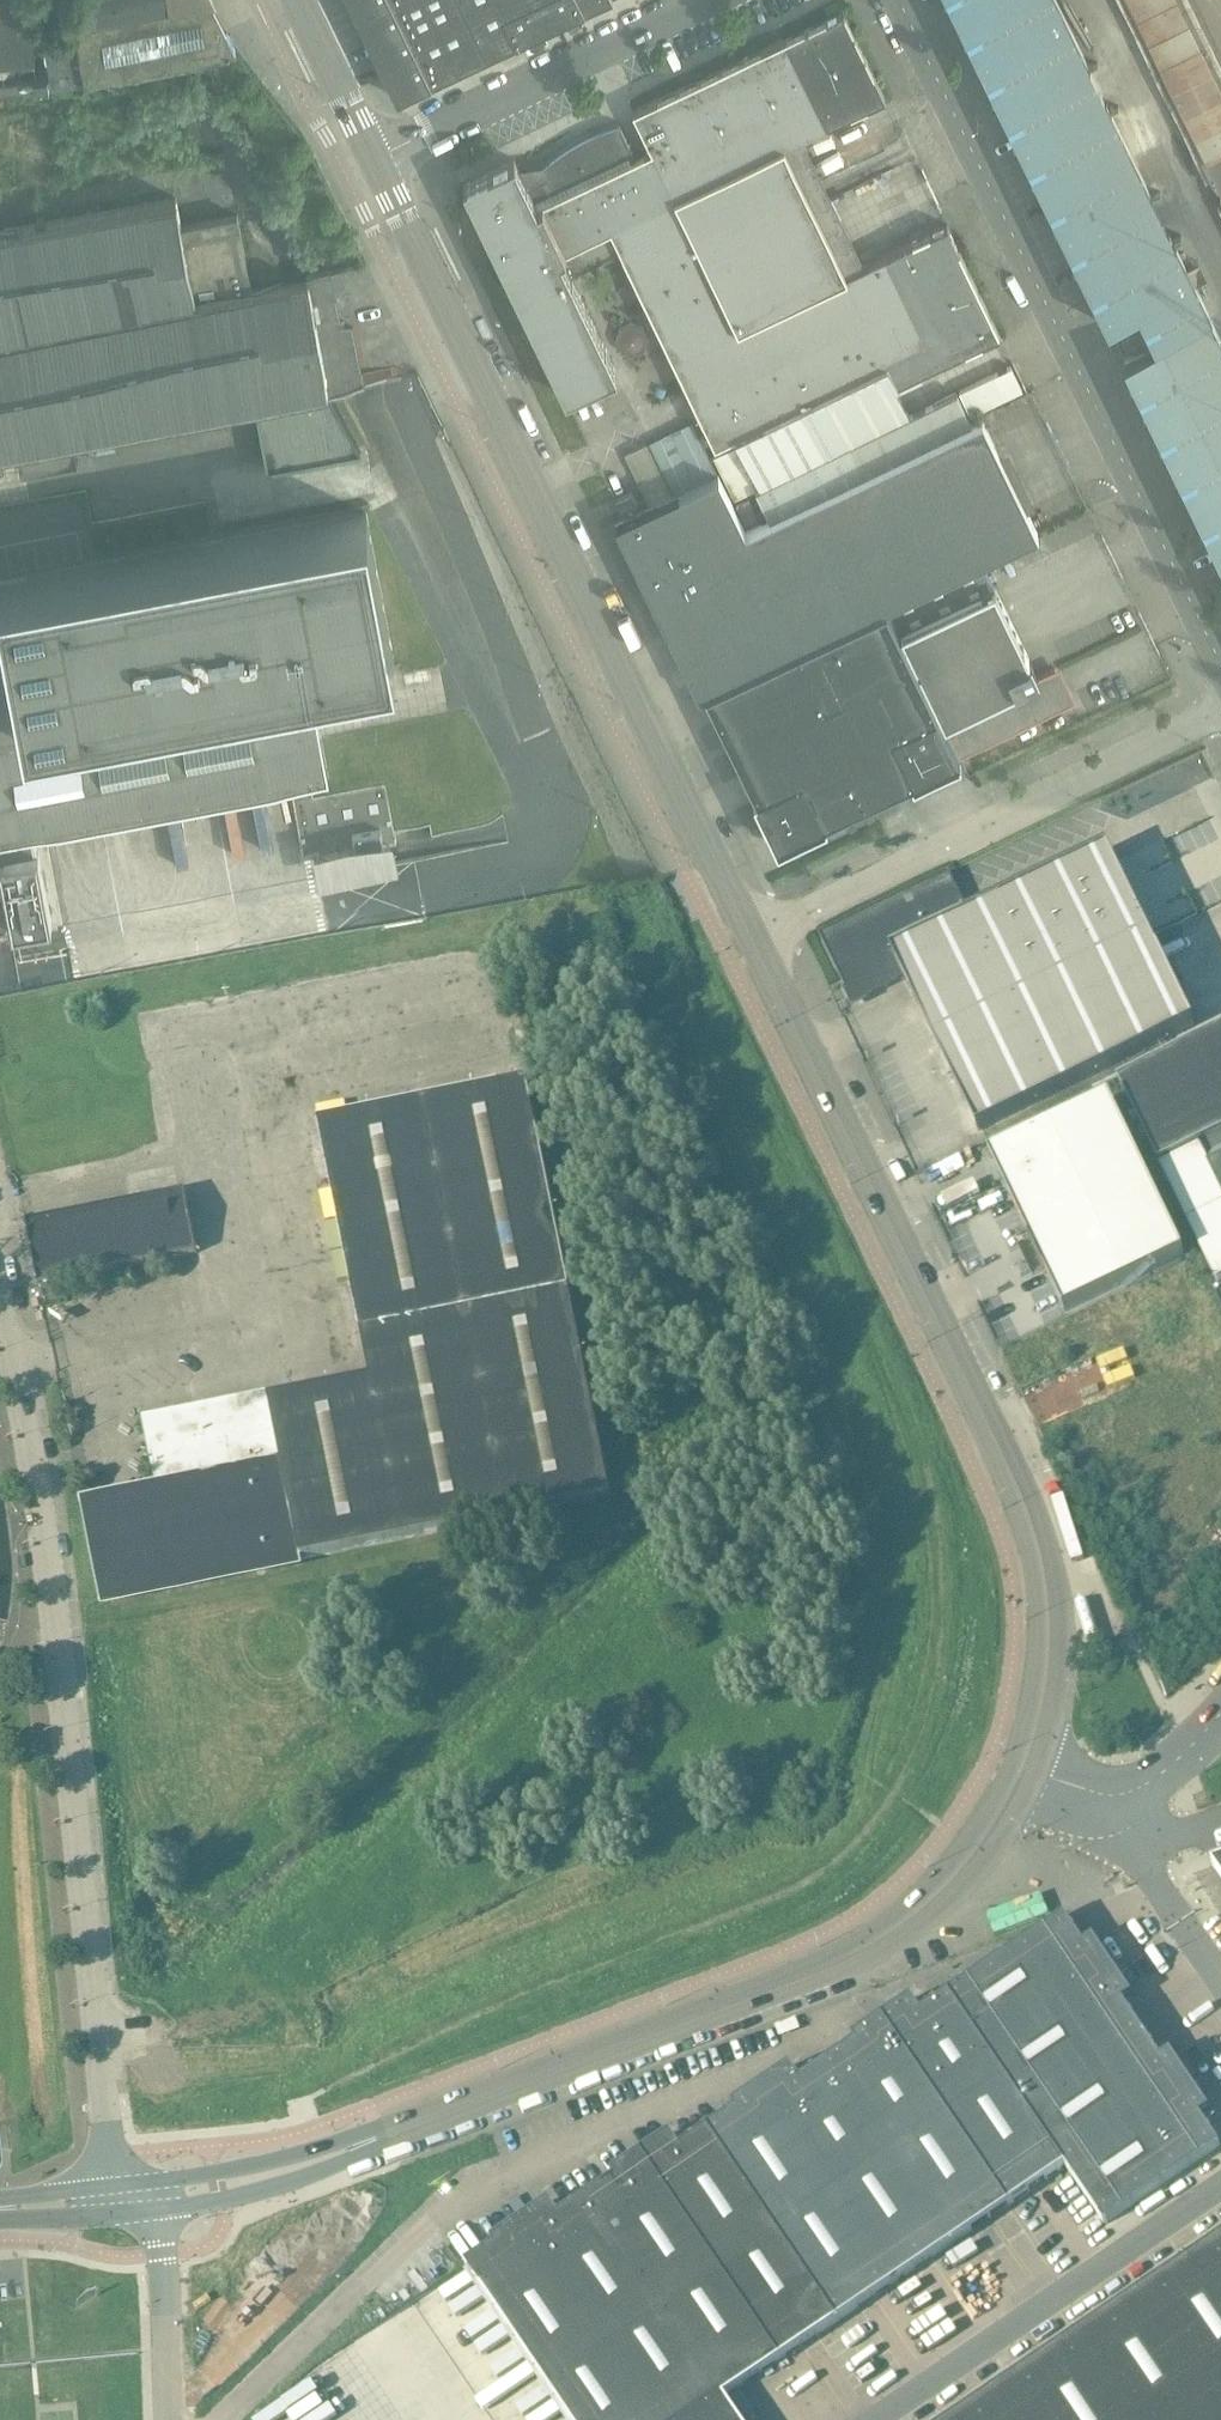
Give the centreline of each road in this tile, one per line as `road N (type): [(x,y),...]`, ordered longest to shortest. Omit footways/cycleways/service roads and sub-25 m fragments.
road 1 (unclassified): [(116,2188),(57,1641),(0,1264)]
road 2 (tertiary): [(1020,1777),(1048,1670),(1038,1547),(1020,1493),(748,931)]
road 3 (tertiary): [(748,931),(378,169)]
road 4 (tertiary): [(378,2138),(841,1962),(896,1930),(965,1868),(1020,1777)]
road 5 (unclassified): [(1220,664),(900,0)]
road 6 (unclassified): [(748,931),(1220,710)]
road 7 (unclassified): [(890,2419),(1220,2203)]
road 8 (unclassified): [(378,169),(720,0)]
road 9 (tertiary): [(378,2138),(116,2188)]
road 10 (tertiary): [(151,2214),(221,2204),(321,2173),(378,2138)]
road 11 (unclassified): [(169,2419),(167,2311),(151,2214)]
road 12 (tertiary): [(378,169),(300,0)]
road 13 (tertiary): [(0,2216),(151,2214)]
road 14 (unclassified): [(1109,1798),(1149,1785),(1220,1710)]
road 15 (unclassified): [(1220,1971),(1146,1852)]

